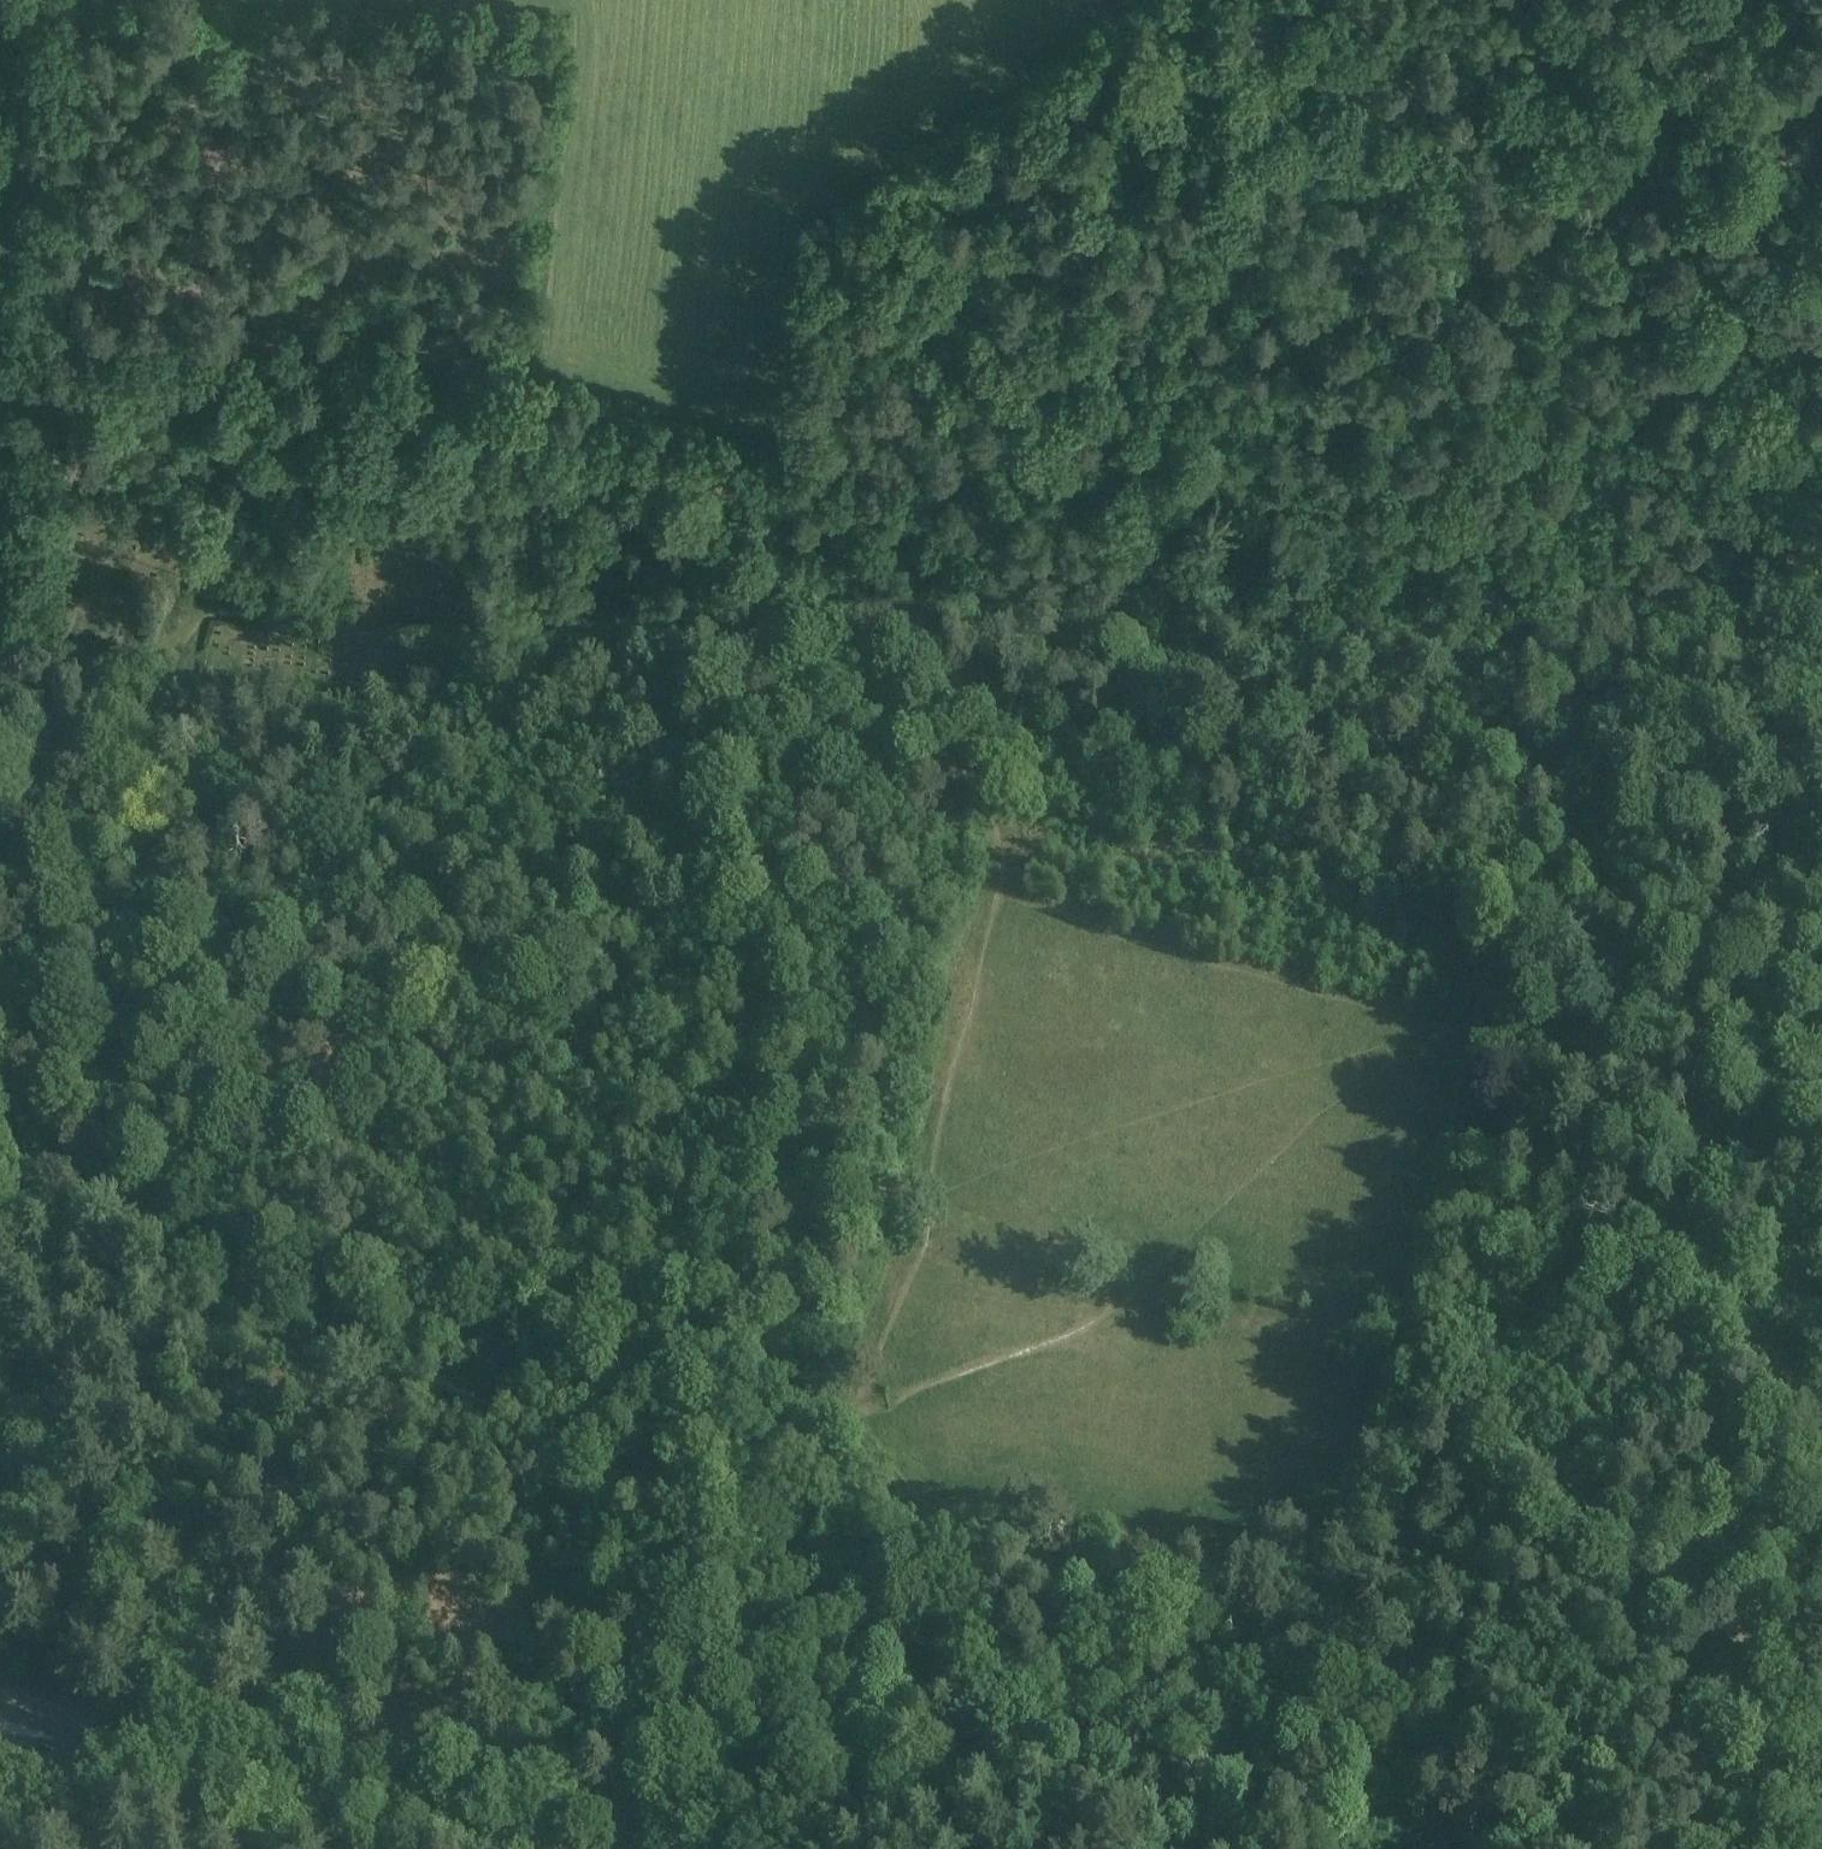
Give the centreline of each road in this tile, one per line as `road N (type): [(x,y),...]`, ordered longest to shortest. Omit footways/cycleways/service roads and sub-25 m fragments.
road 1 (secondary): [(479,1848),(0,1724)]
road 2 (track): [(0,257),(45,0)]

